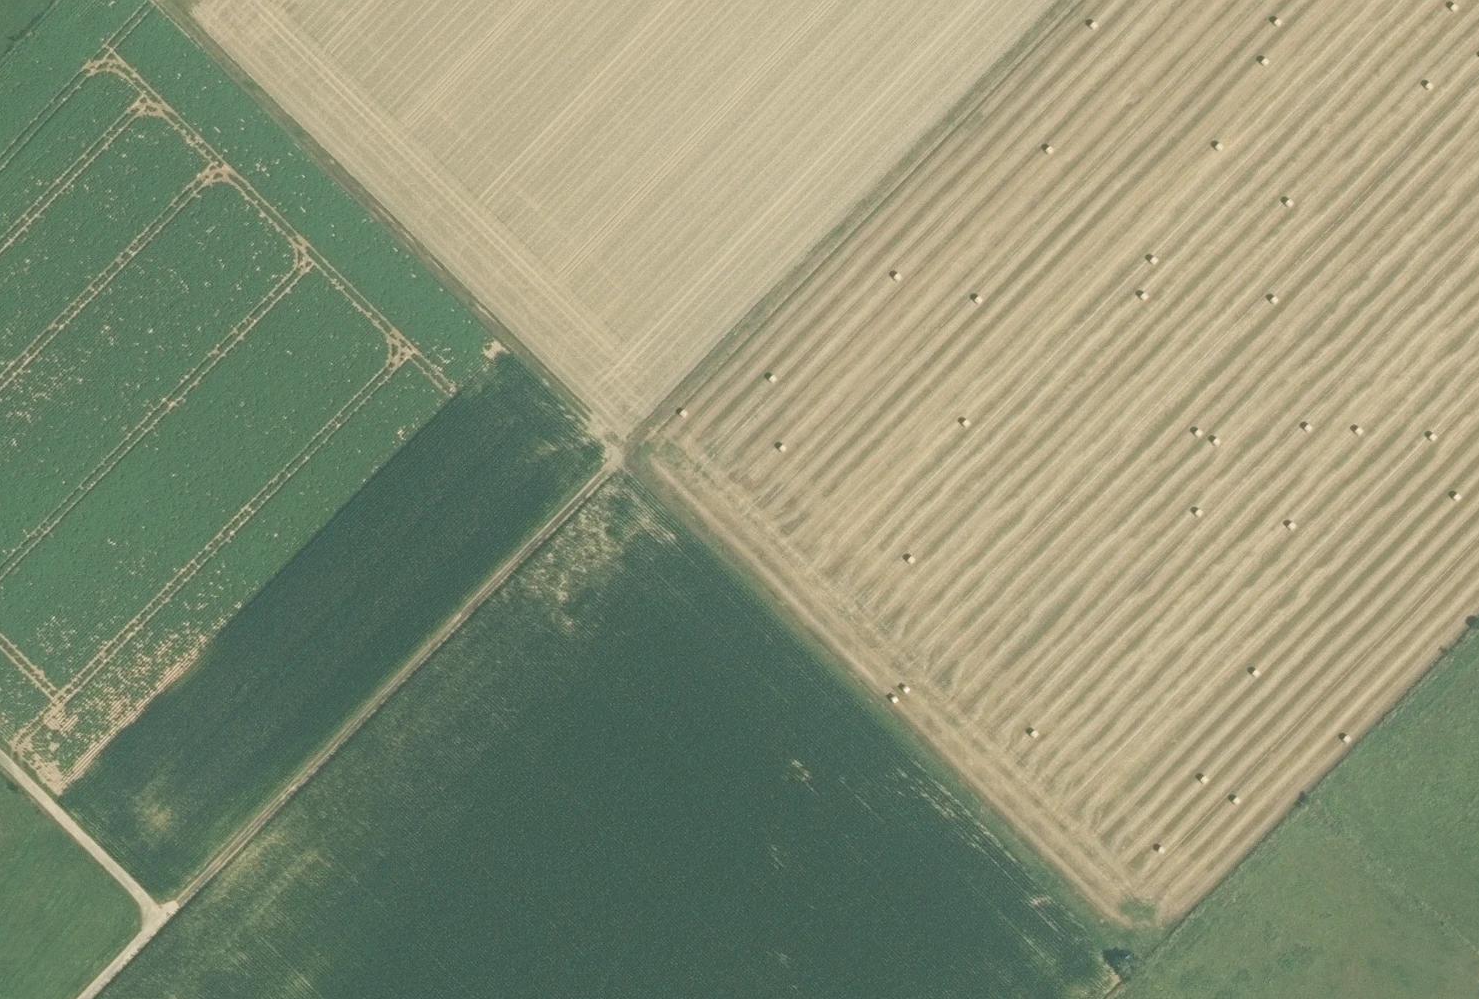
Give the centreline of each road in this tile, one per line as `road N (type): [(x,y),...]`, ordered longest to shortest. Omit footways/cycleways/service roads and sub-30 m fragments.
road 1 (track): [(1142,972),(620,456),(161,919)]
road 2 (track): [(163,0),(620,456),(1069,0)]
road 3 (track): [(0,761),(161,919)]

